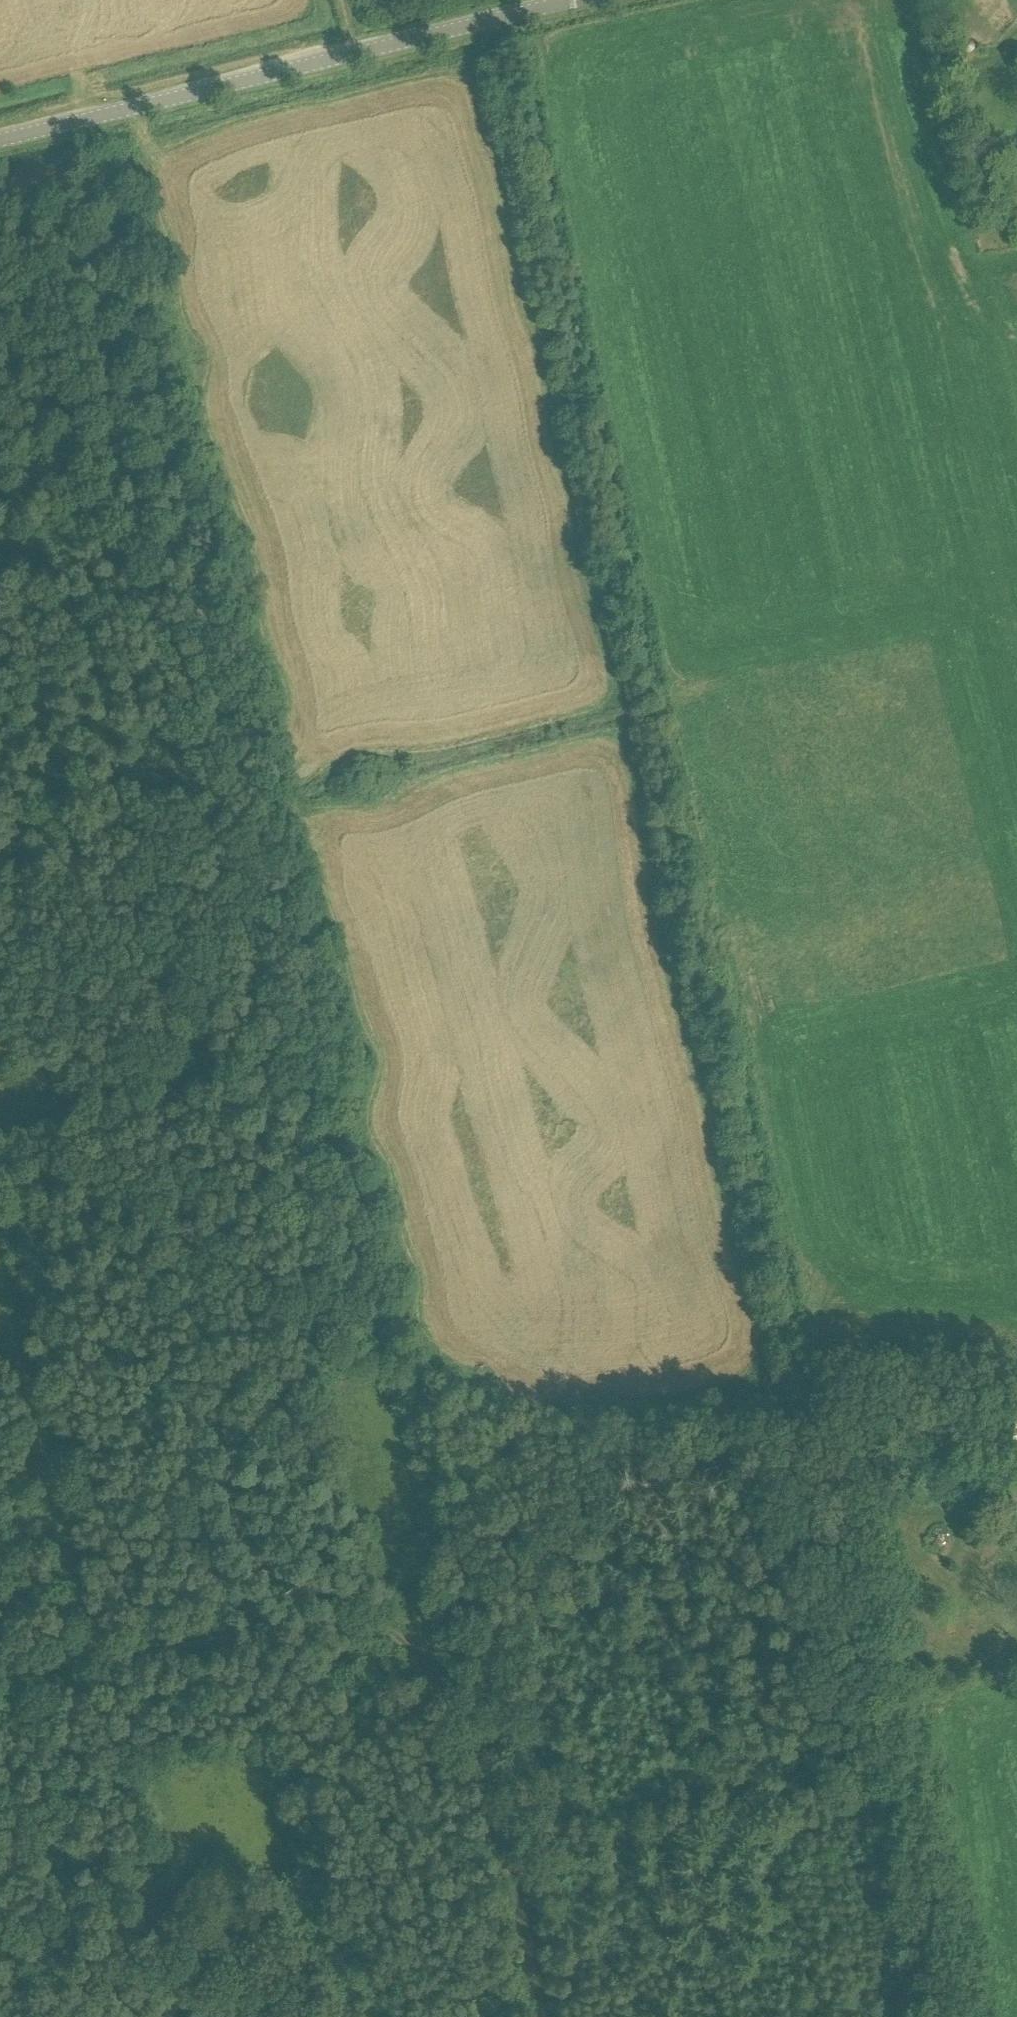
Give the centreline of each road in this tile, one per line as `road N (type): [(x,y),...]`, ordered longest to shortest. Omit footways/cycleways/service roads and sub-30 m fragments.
road 1 (tertiary): [(0,140),(576,0)]

